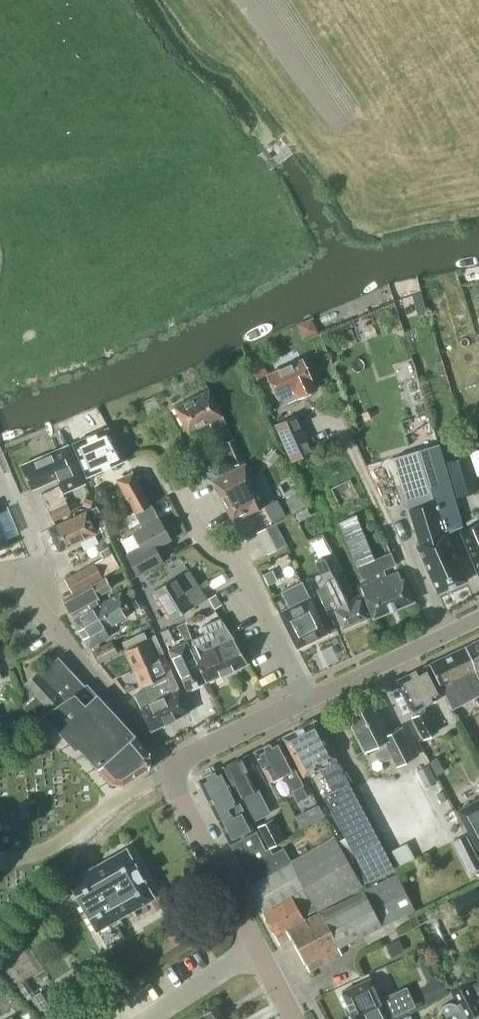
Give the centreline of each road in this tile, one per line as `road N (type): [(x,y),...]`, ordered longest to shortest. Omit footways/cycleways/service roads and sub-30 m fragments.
road 1 (residential): [(310,696),(242,564),(202,538),(170,475)]
road 2 (residential): [(26,589),(173,765)]
road 3 (residential): [(258,949),(173,765)]
road 4 (residential): [(478,618),(310,696)]
road 5 (residential): [(310,696),(173,765)]
road 6 (residential): [(152,1018),(258,949)]

